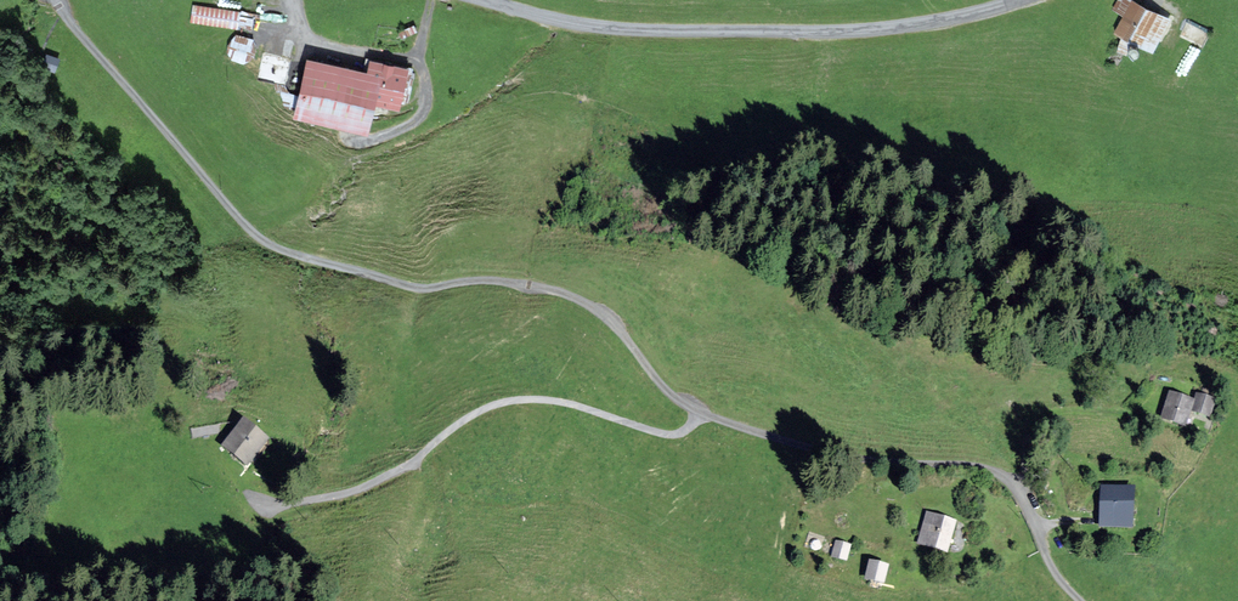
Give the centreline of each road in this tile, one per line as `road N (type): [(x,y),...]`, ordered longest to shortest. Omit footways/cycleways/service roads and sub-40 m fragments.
road 1 (residential): [(1080,600),(1047,560),(1021,493),(991,473),(803,450),(702,417),(679,403),(606,316),(552,293),(477,283),(411,289),(268,245),(55,0)]
road 2 (unclassified): [(482,0),(606,27),(804,32),(905,27),(1022,0)]

